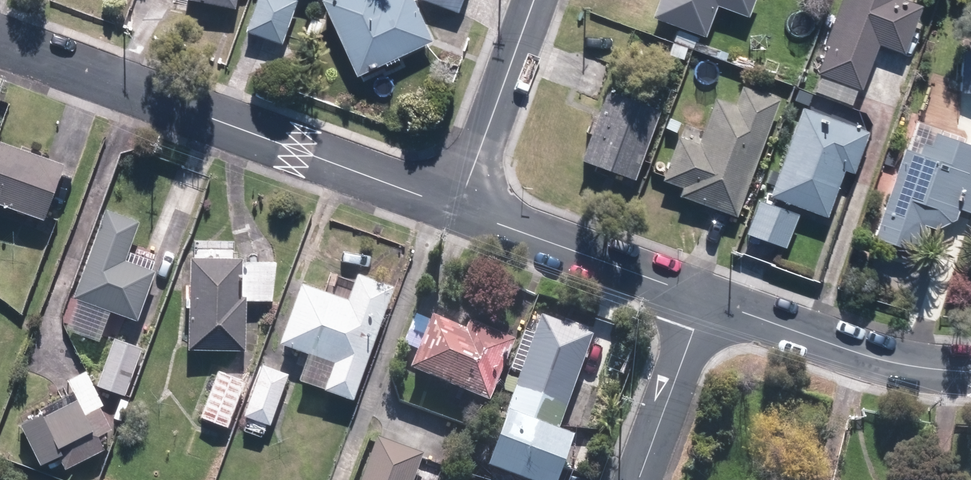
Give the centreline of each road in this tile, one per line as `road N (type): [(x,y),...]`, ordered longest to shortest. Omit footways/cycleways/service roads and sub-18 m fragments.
road 1 (residential): [(0,40),(459,209)]
road 2 (residential): [(705,298),(842,347),(970,372)]
road 3 (residential): [(459,209),(705,298)]
road 4 (residential): [(534,0),(459,209)]
road 5 (residential): [(705,298),(639,479)]

